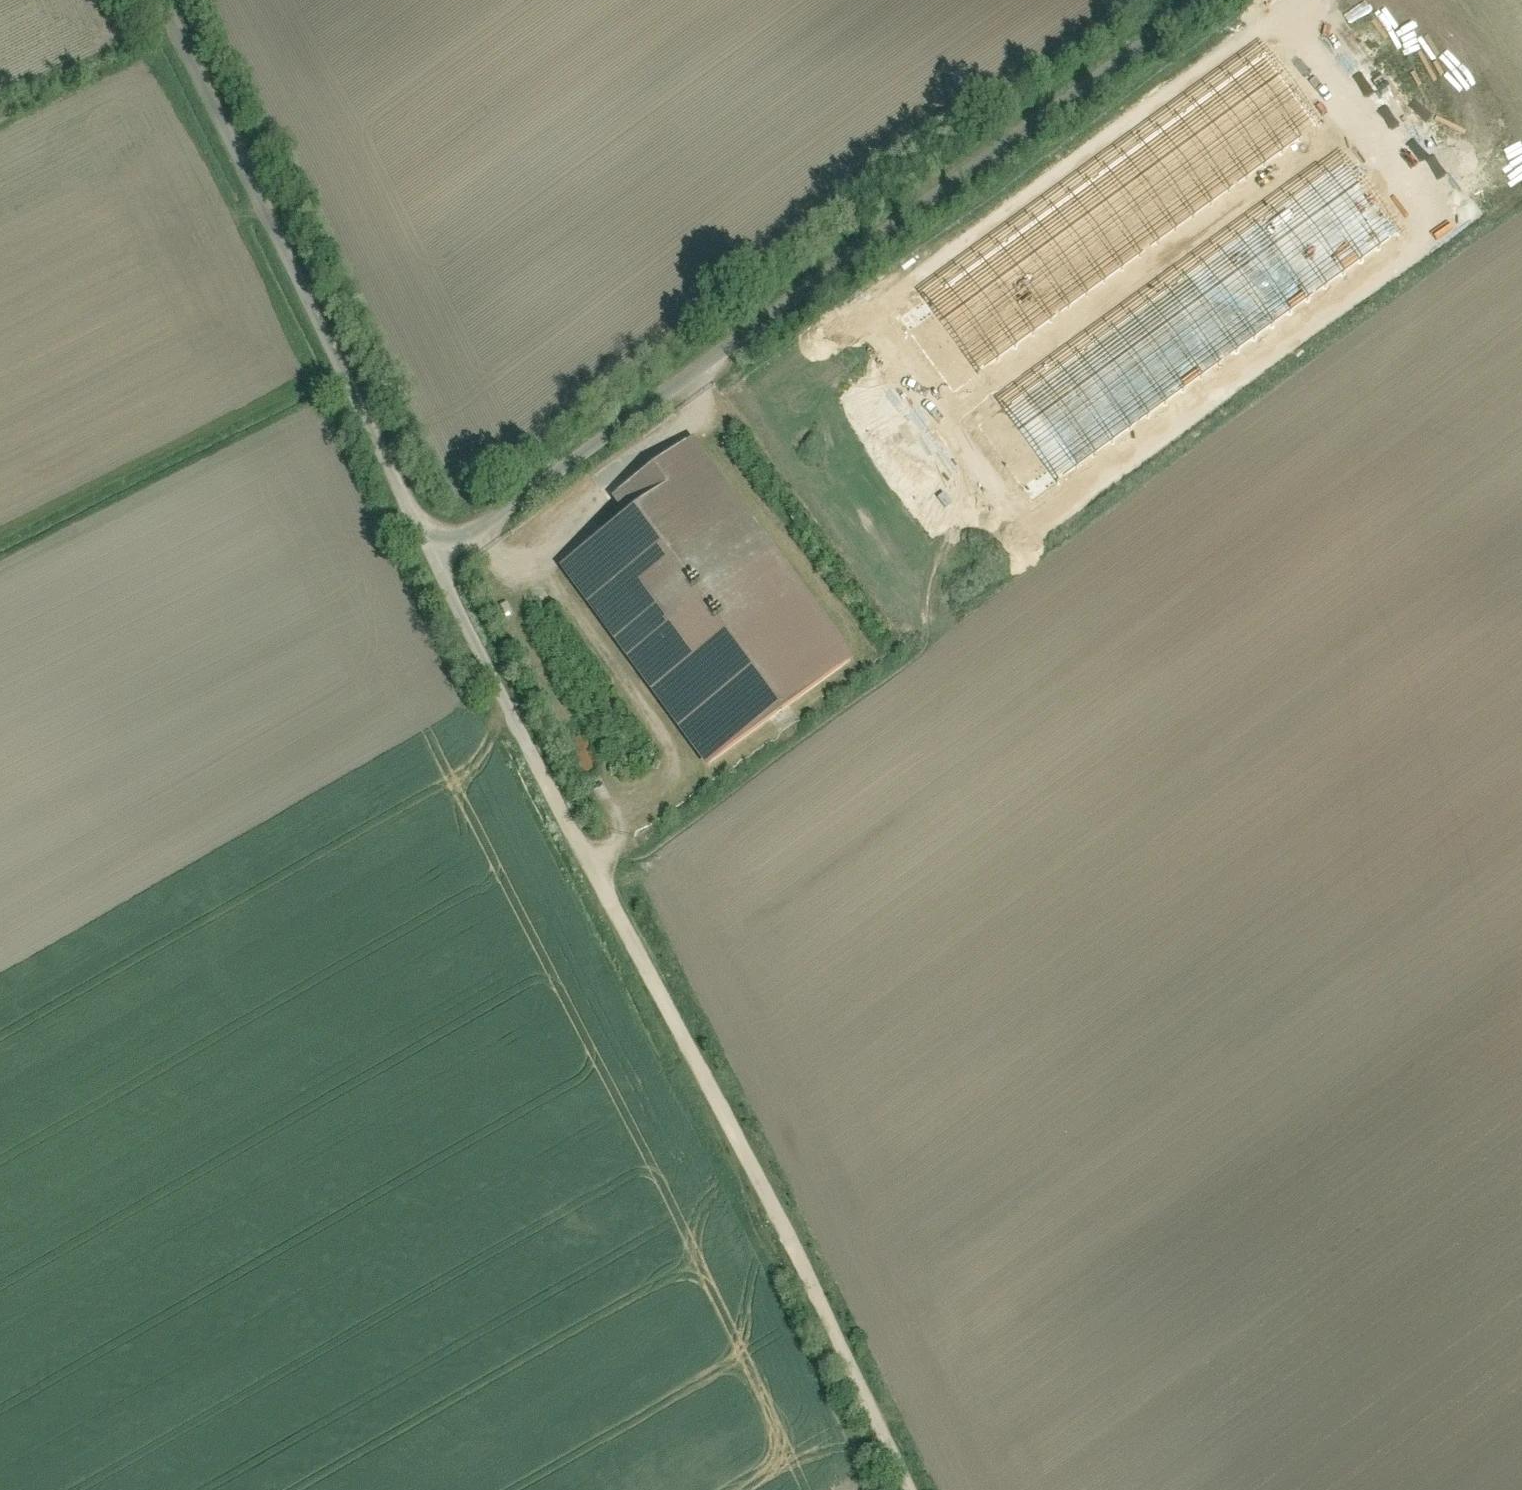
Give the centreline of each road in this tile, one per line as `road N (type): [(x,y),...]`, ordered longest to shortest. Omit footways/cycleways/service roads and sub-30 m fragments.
road 1 (track): [(894,1489),(433,548)]
road 2 (unclassified): [(433,548),(715,375),(1242,0)]
road 3 (unclassified): [(433,548),(165,0)]

